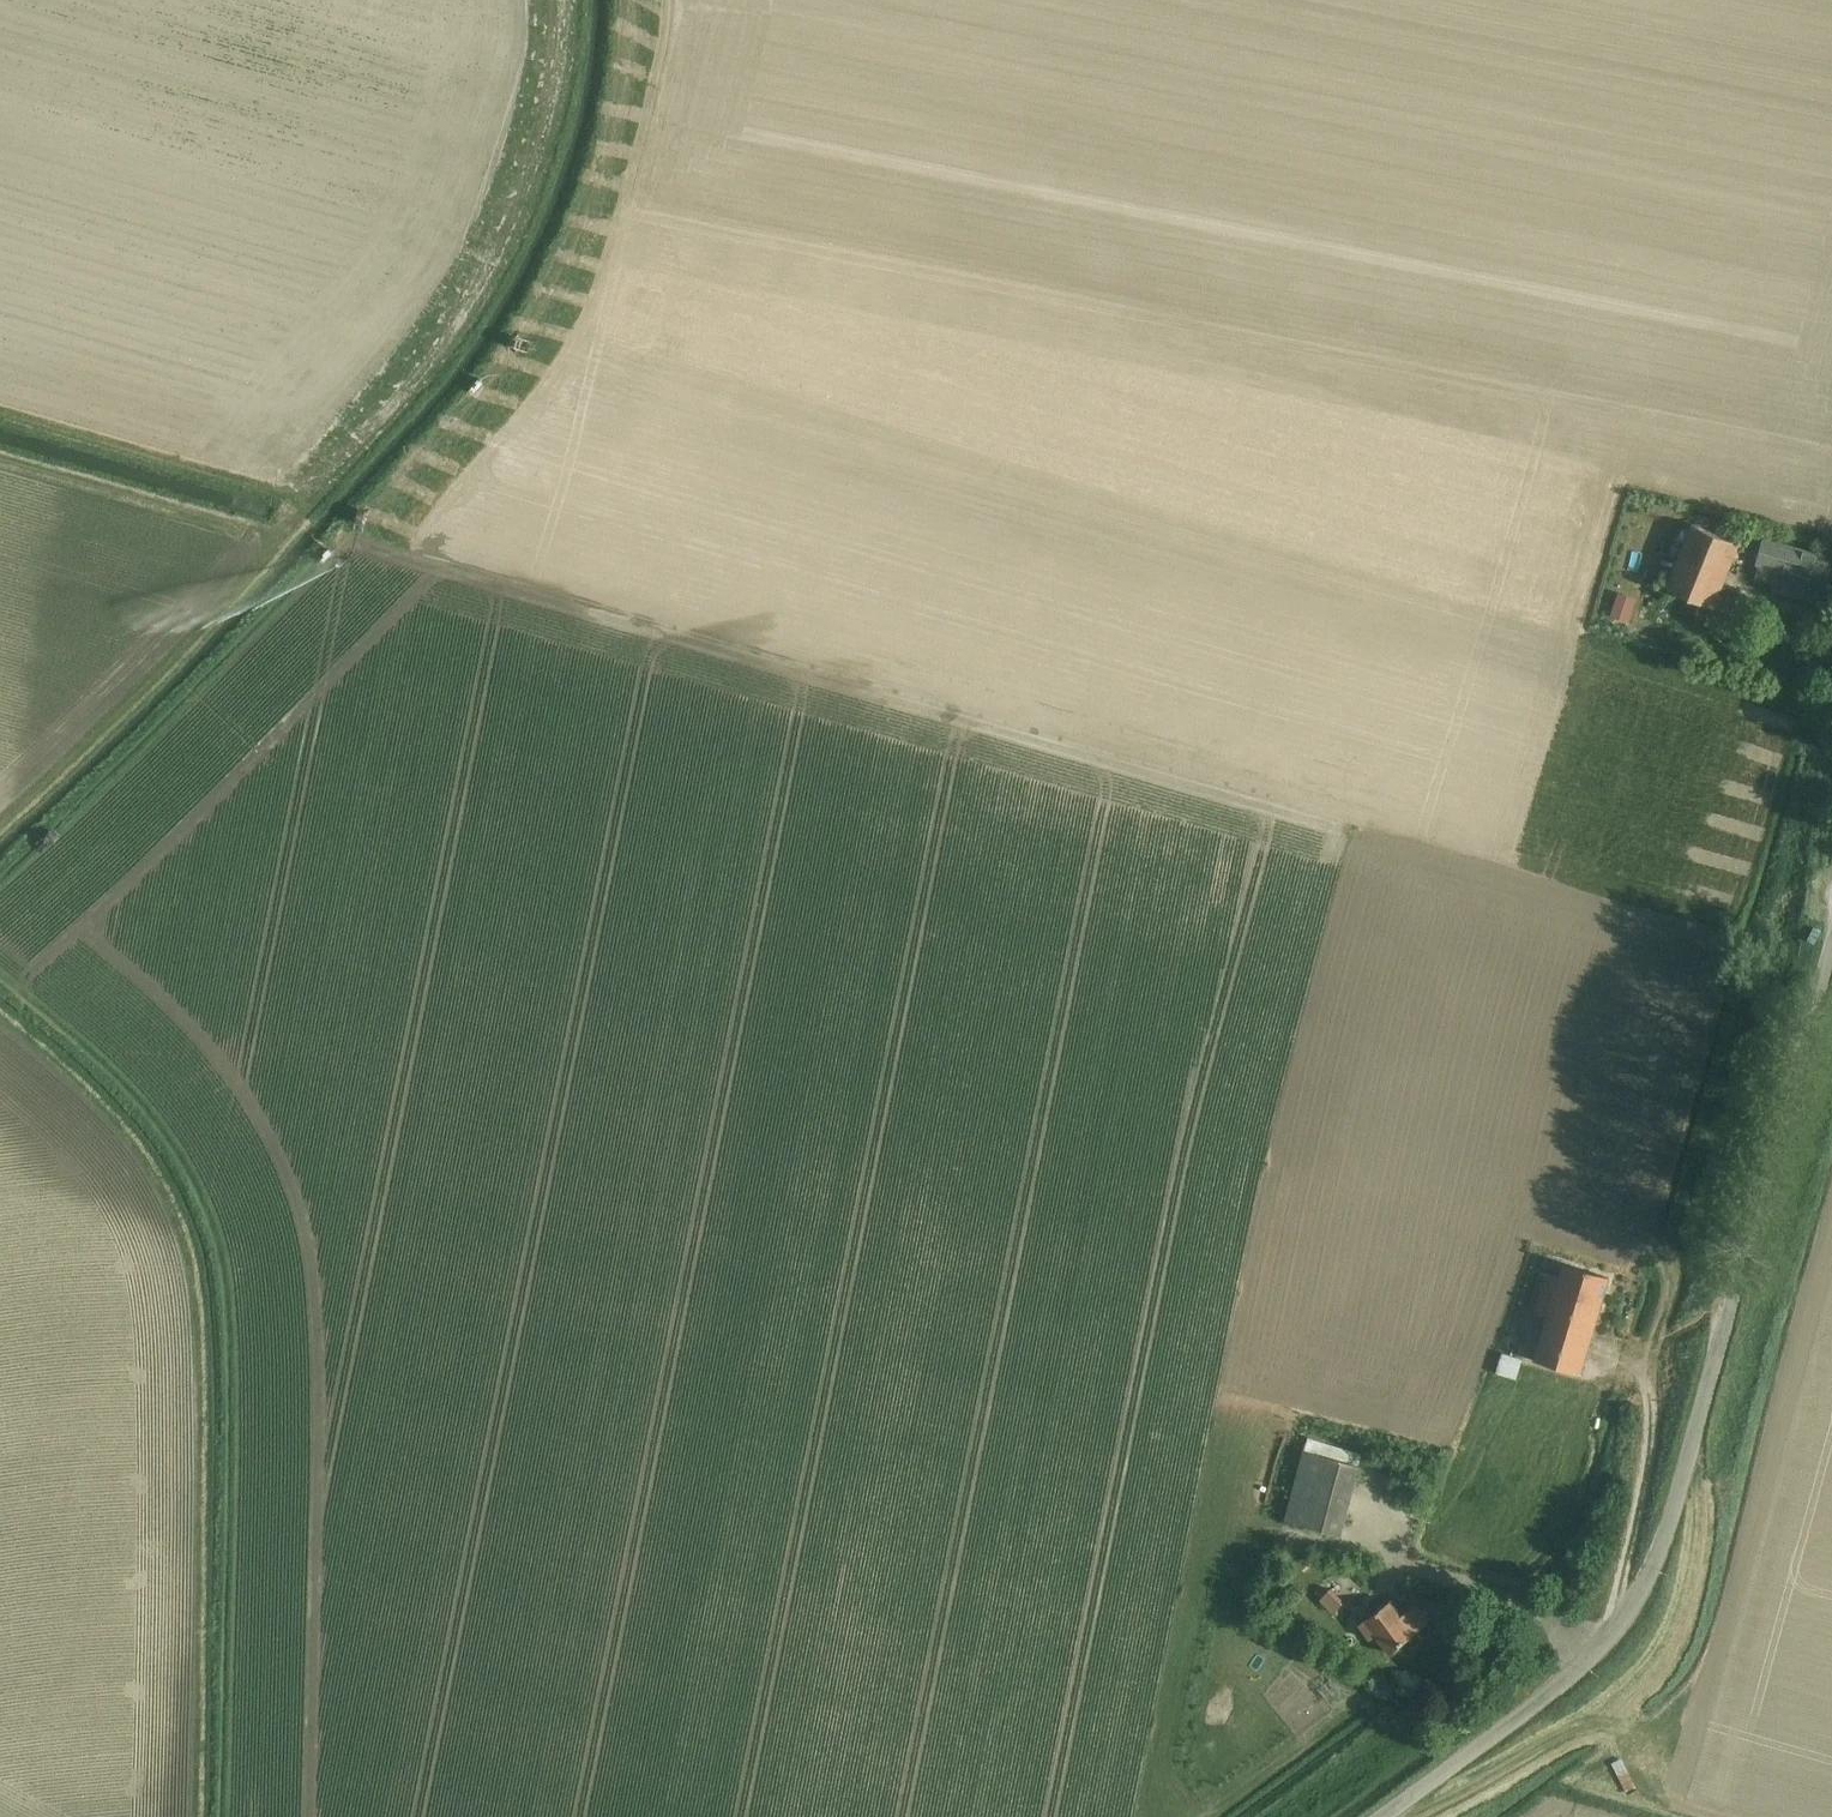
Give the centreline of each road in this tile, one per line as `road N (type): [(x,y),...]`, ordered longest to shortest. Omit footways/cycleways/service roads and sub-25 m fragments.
road 1 (unclassified): [(1384,1816),(1558,1684),(1609,1639),(1648,1581),(1831,942)]

